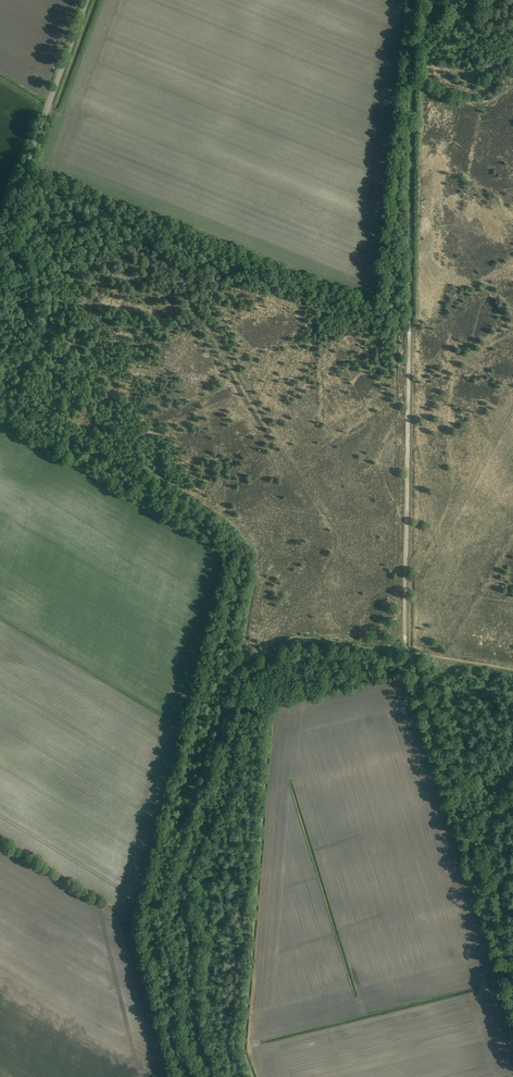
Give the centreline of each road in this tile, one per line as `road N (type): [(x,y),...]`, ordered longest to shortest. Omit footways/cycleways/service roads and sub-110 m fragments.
road 1 (track): [(413,80),(407,647),(512,990)]
road 2 (tertiary): [(0,235),(87,0)]

